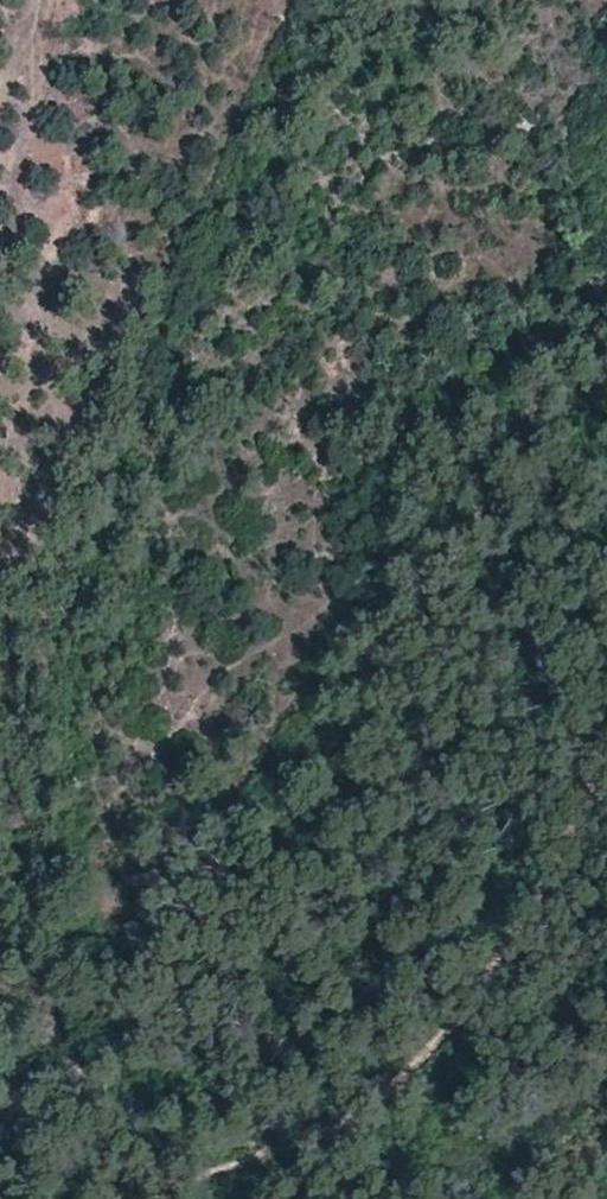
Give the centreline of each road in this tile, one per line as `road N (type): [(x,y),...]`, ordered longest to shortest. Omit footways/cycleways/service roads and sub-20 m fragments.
road 1 (track): [(606,764),(540,906),(414,1084),(159,1198)]

